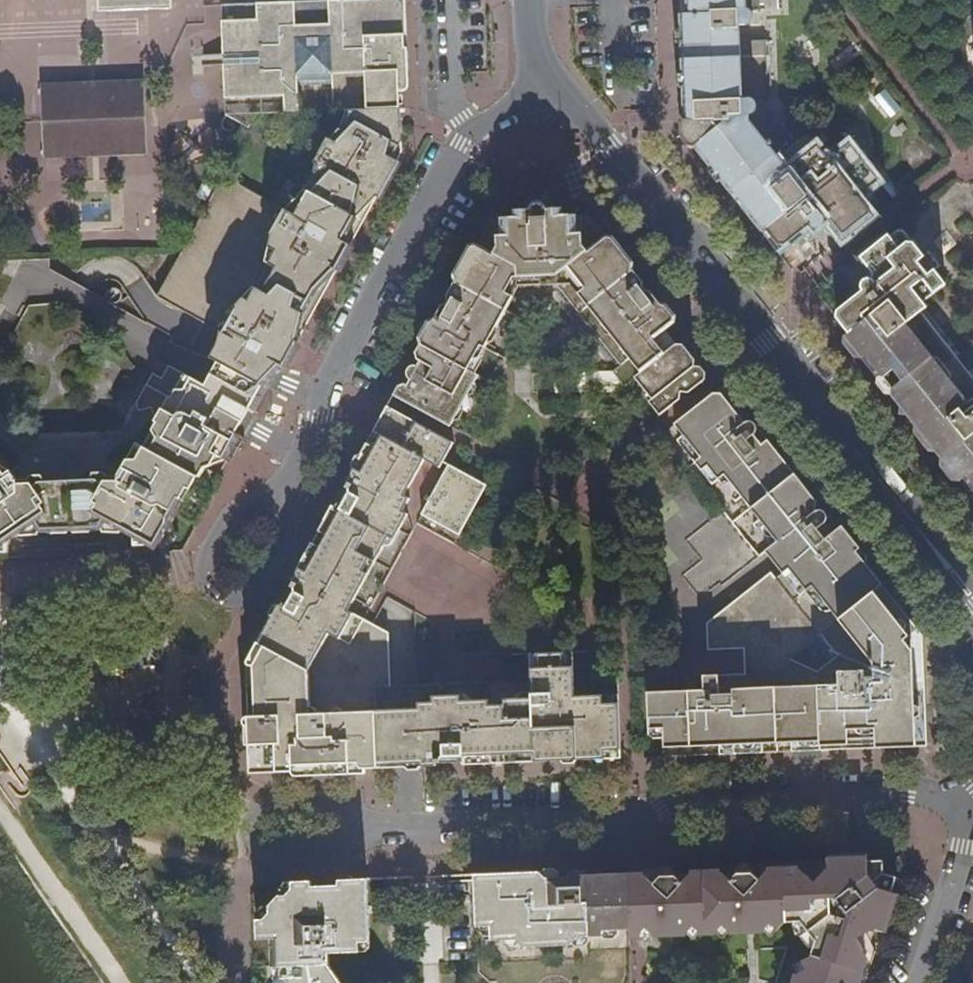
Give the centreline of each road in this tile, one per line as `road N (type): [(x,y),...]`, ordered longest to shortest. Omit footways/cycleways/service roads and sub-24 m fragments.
road 1 (residential): [(547,81),(768,338),(972,599)]
road 2 (residential): [(967,804),(909,791),(692,798),(632,819),(368,828)]
road 3 (residential): [(547,81),(461,144),(270,509)]
road 4 (residential): [(368,828),(334,800),(262,804),(251,817),(255,852),(273,862),(339,857)]
road 5 (residential): [(270,509),(234,512),(223,528),(203,565),(219,599),(260,594),(283,544),(283,523)]
road 6 (residential): [(967,804),(963,848),(920,982)]

